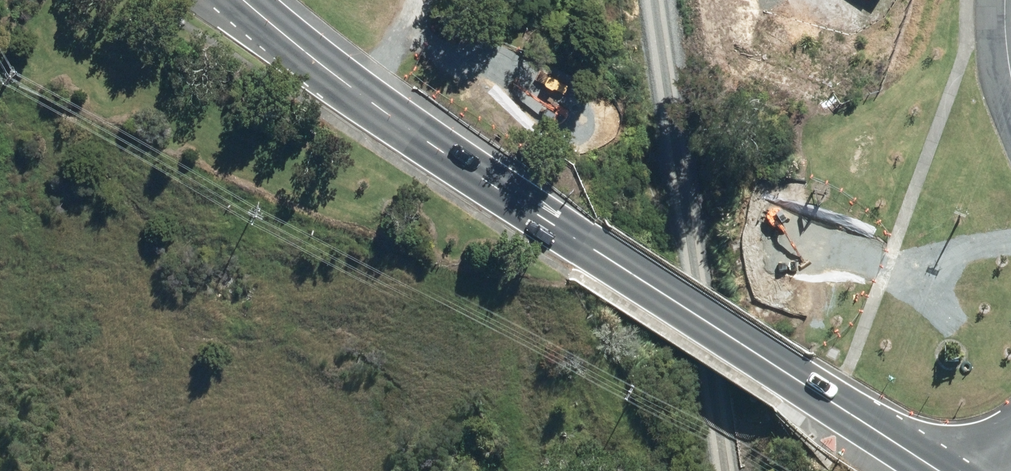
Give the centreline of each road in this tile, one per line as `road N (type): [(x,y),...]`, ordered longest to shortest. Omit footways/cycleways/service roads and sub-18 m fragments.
road 1 (trunk): [(260,16),(472,174),(937,470)]

